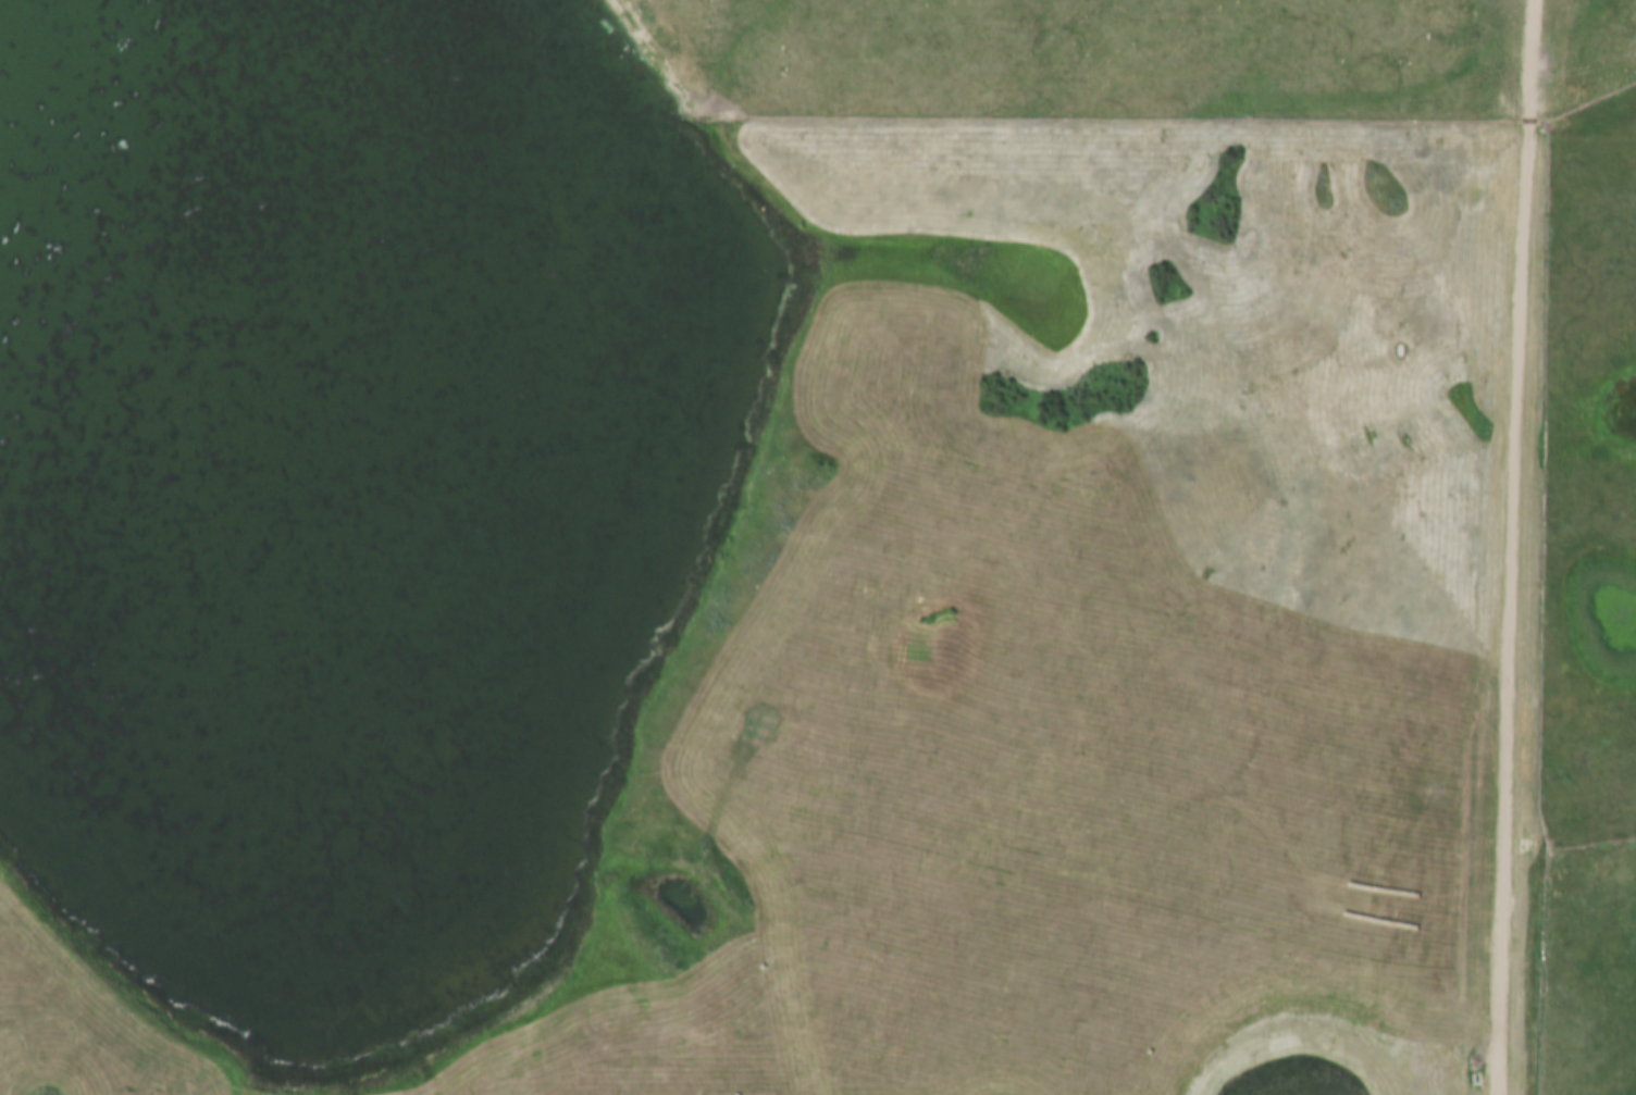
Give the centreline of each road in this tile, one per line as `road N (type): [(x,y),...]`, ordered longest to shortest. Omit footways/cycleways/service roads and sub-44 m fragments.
road 1 (track): [(1490,1094),(1532,0)]

